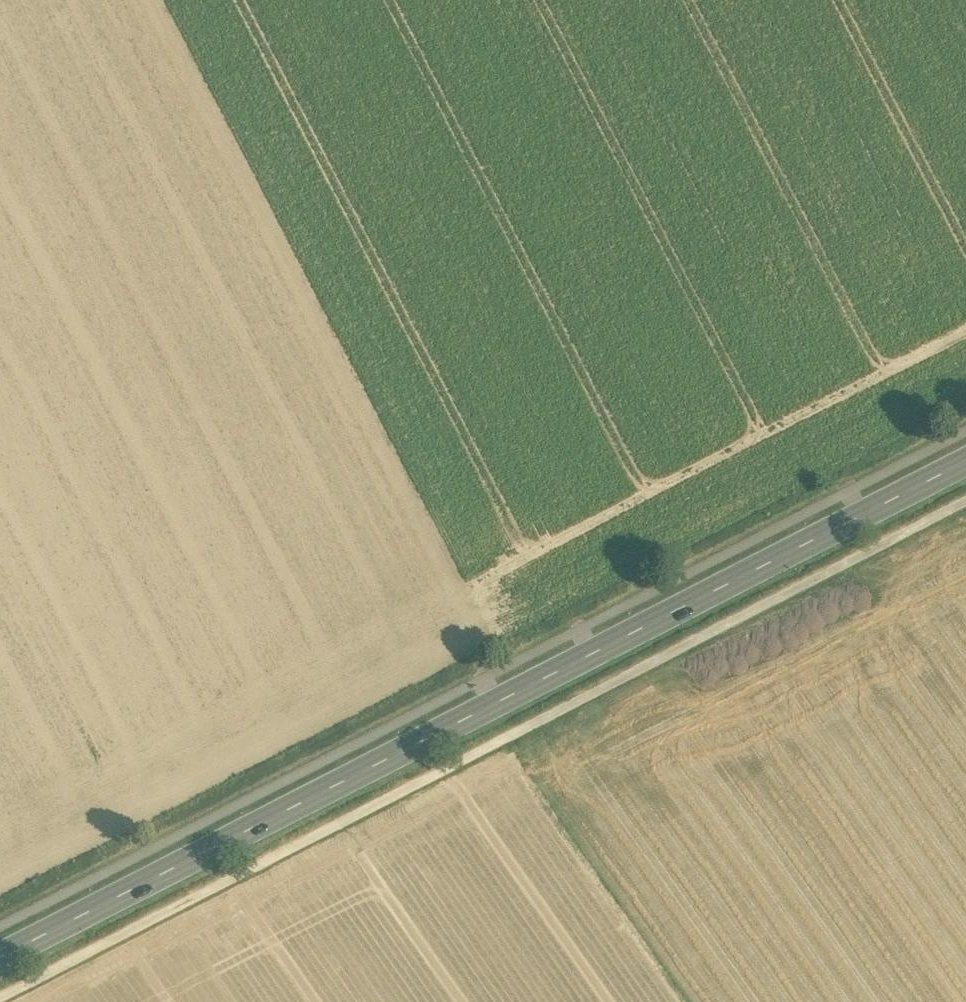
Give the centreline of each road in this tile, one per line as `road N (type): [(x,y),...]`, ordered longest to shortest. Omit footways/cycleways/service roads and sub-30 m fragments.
road 1 (track): [(965,503),(0,1001)]
road 2 (secondary): [(965,463),(0,960)]

